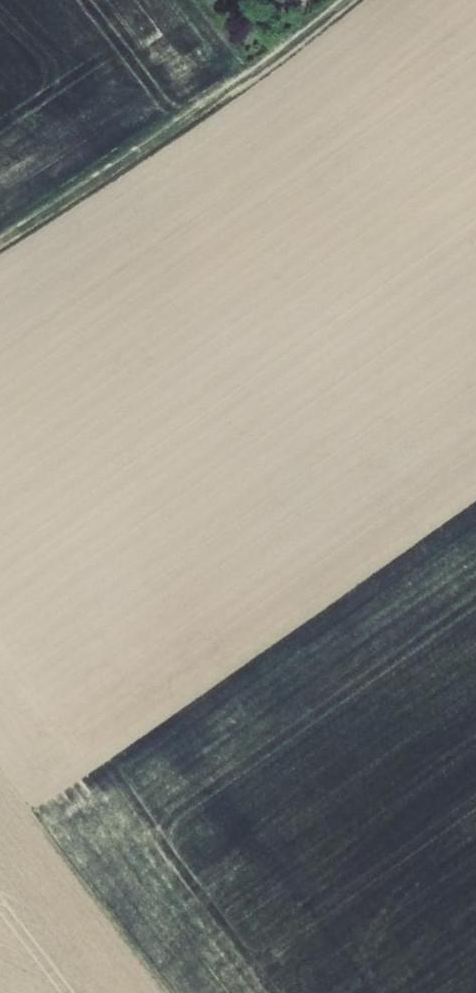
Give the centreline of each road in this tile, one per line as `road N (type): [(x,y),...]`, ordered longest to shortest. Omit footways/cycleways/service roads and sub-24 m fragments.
road 1 (track): [(0,243),(264,63),(342,0)]

